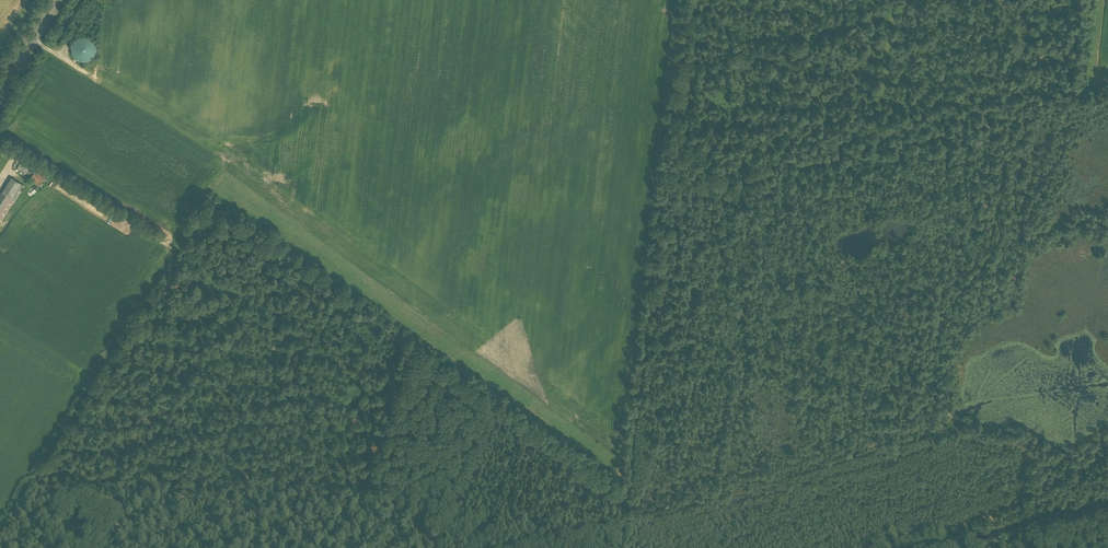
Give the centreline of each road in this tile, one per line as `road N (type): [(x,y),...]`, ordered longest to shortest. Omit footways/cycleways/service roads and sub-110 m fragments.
road 1 (track): [(991,130),(978,126),(662,194)]
road 2 (track): [(0,141),(168,244)]
road 3 (track): [(877,150),(895,0)]

